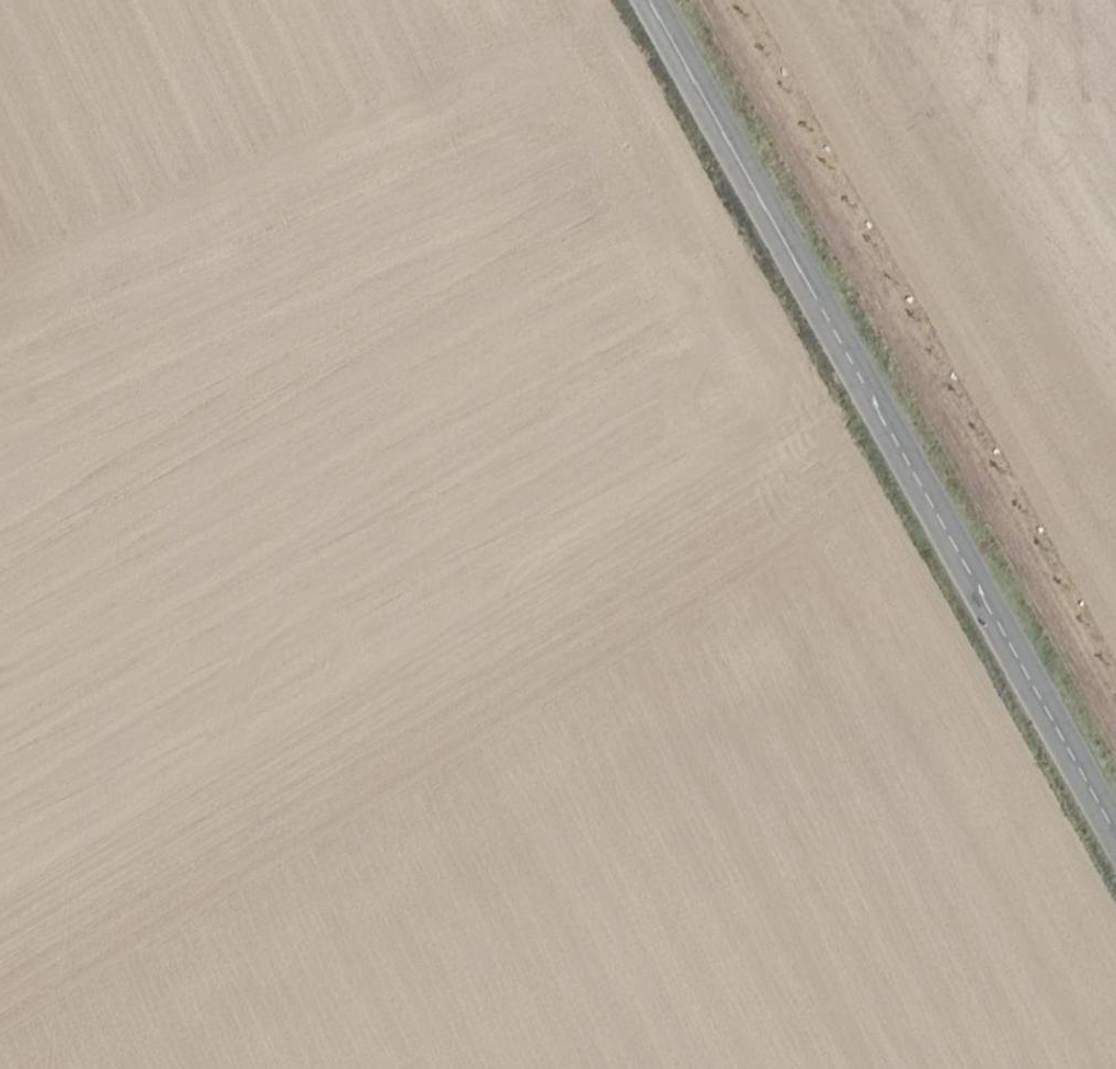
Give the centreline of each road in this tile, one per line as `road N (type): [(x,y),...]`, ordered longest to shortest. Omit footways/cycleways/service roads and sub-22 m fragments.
road 1 (tertiary): [(1115,838),(648,0)]

